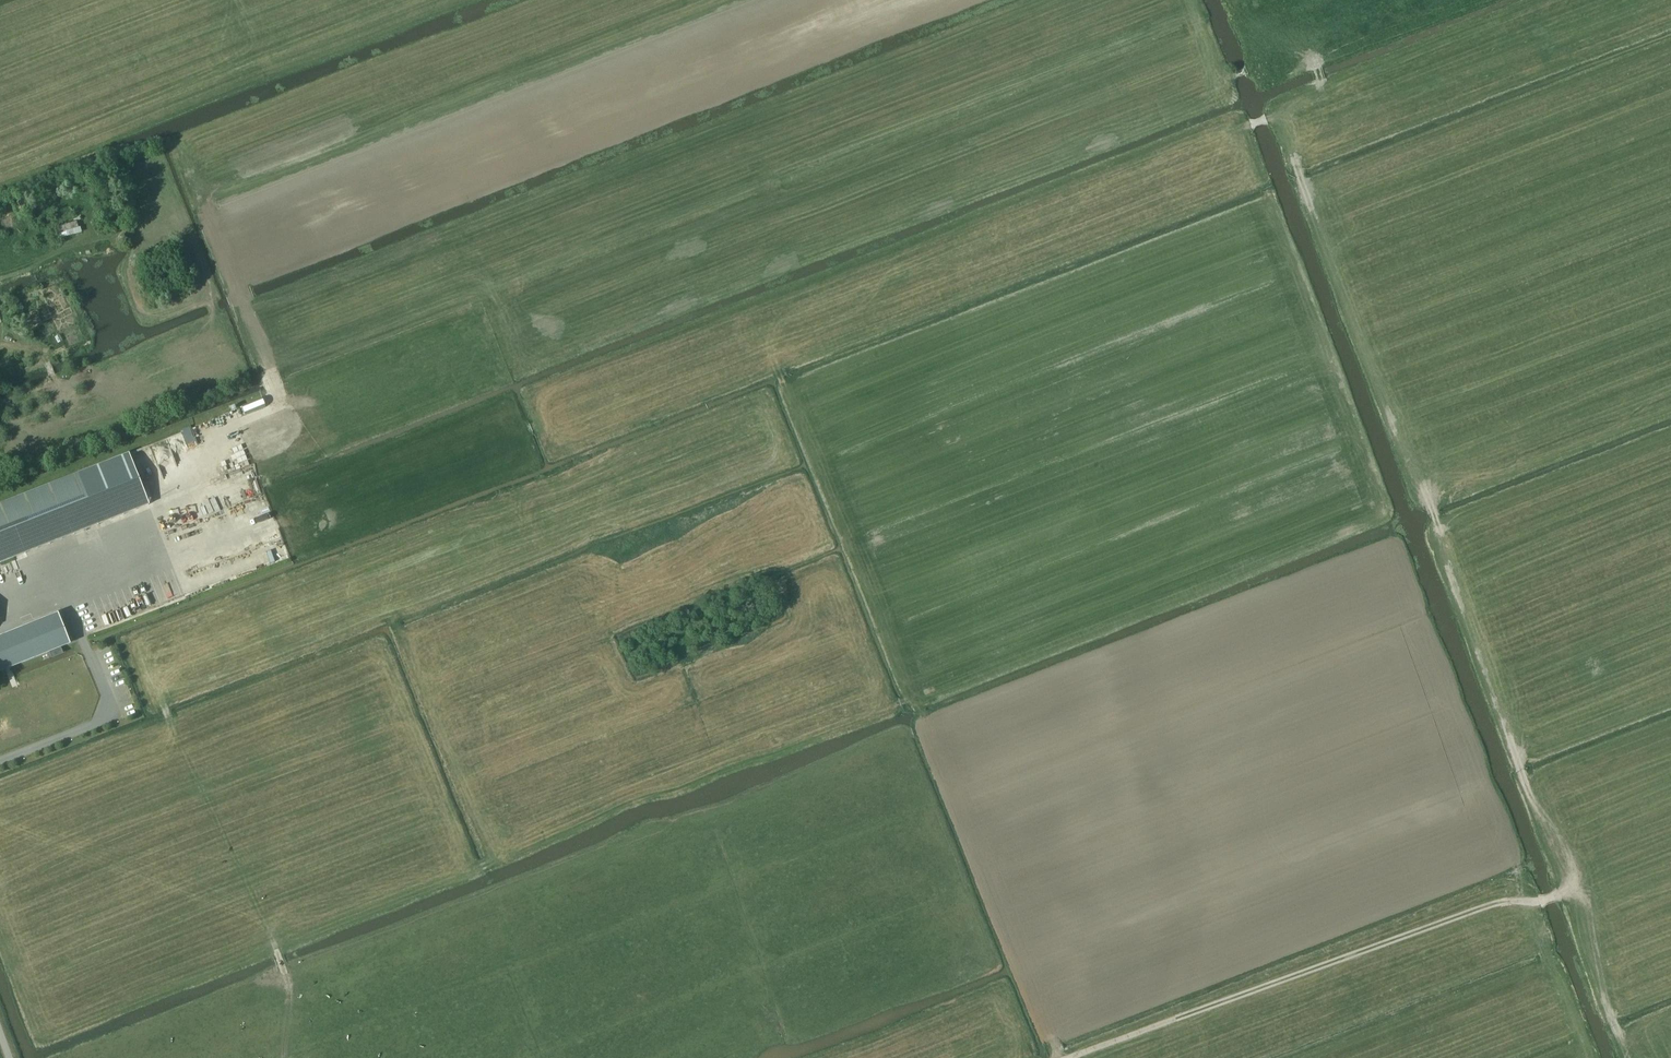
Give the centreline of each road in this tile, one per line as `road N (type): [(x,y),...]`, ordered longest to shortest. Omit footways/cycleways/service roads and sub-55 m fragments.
road 1 (track): [(119,573),(533,428),(1295,107)]
road 2 (track): [(1066,1057),(1496,902),(1561,892)]

